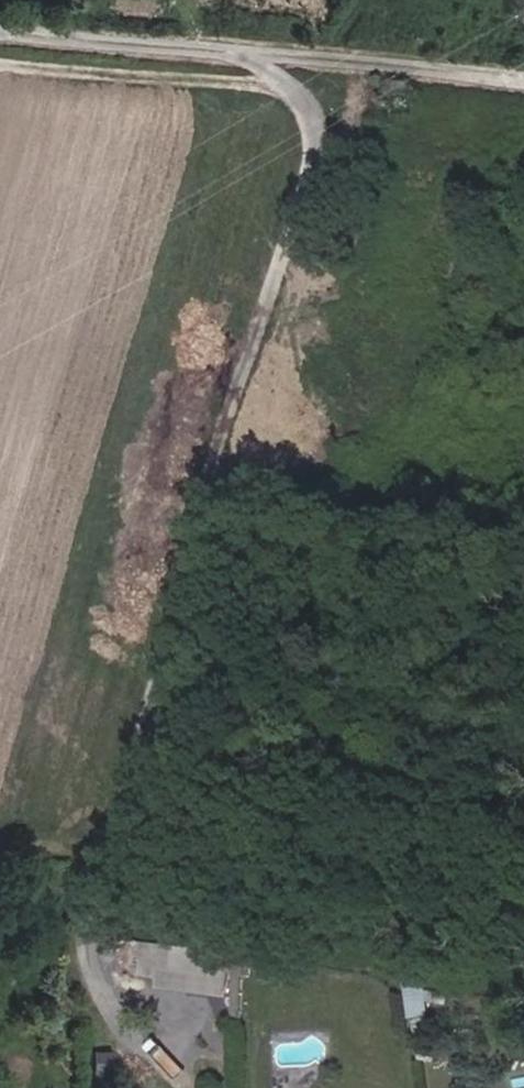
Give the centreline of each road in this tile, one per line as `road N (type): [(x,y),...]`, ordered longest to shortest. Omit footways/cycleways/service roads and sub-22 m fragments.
road 1 (track): [(523,78),(0,31)]

